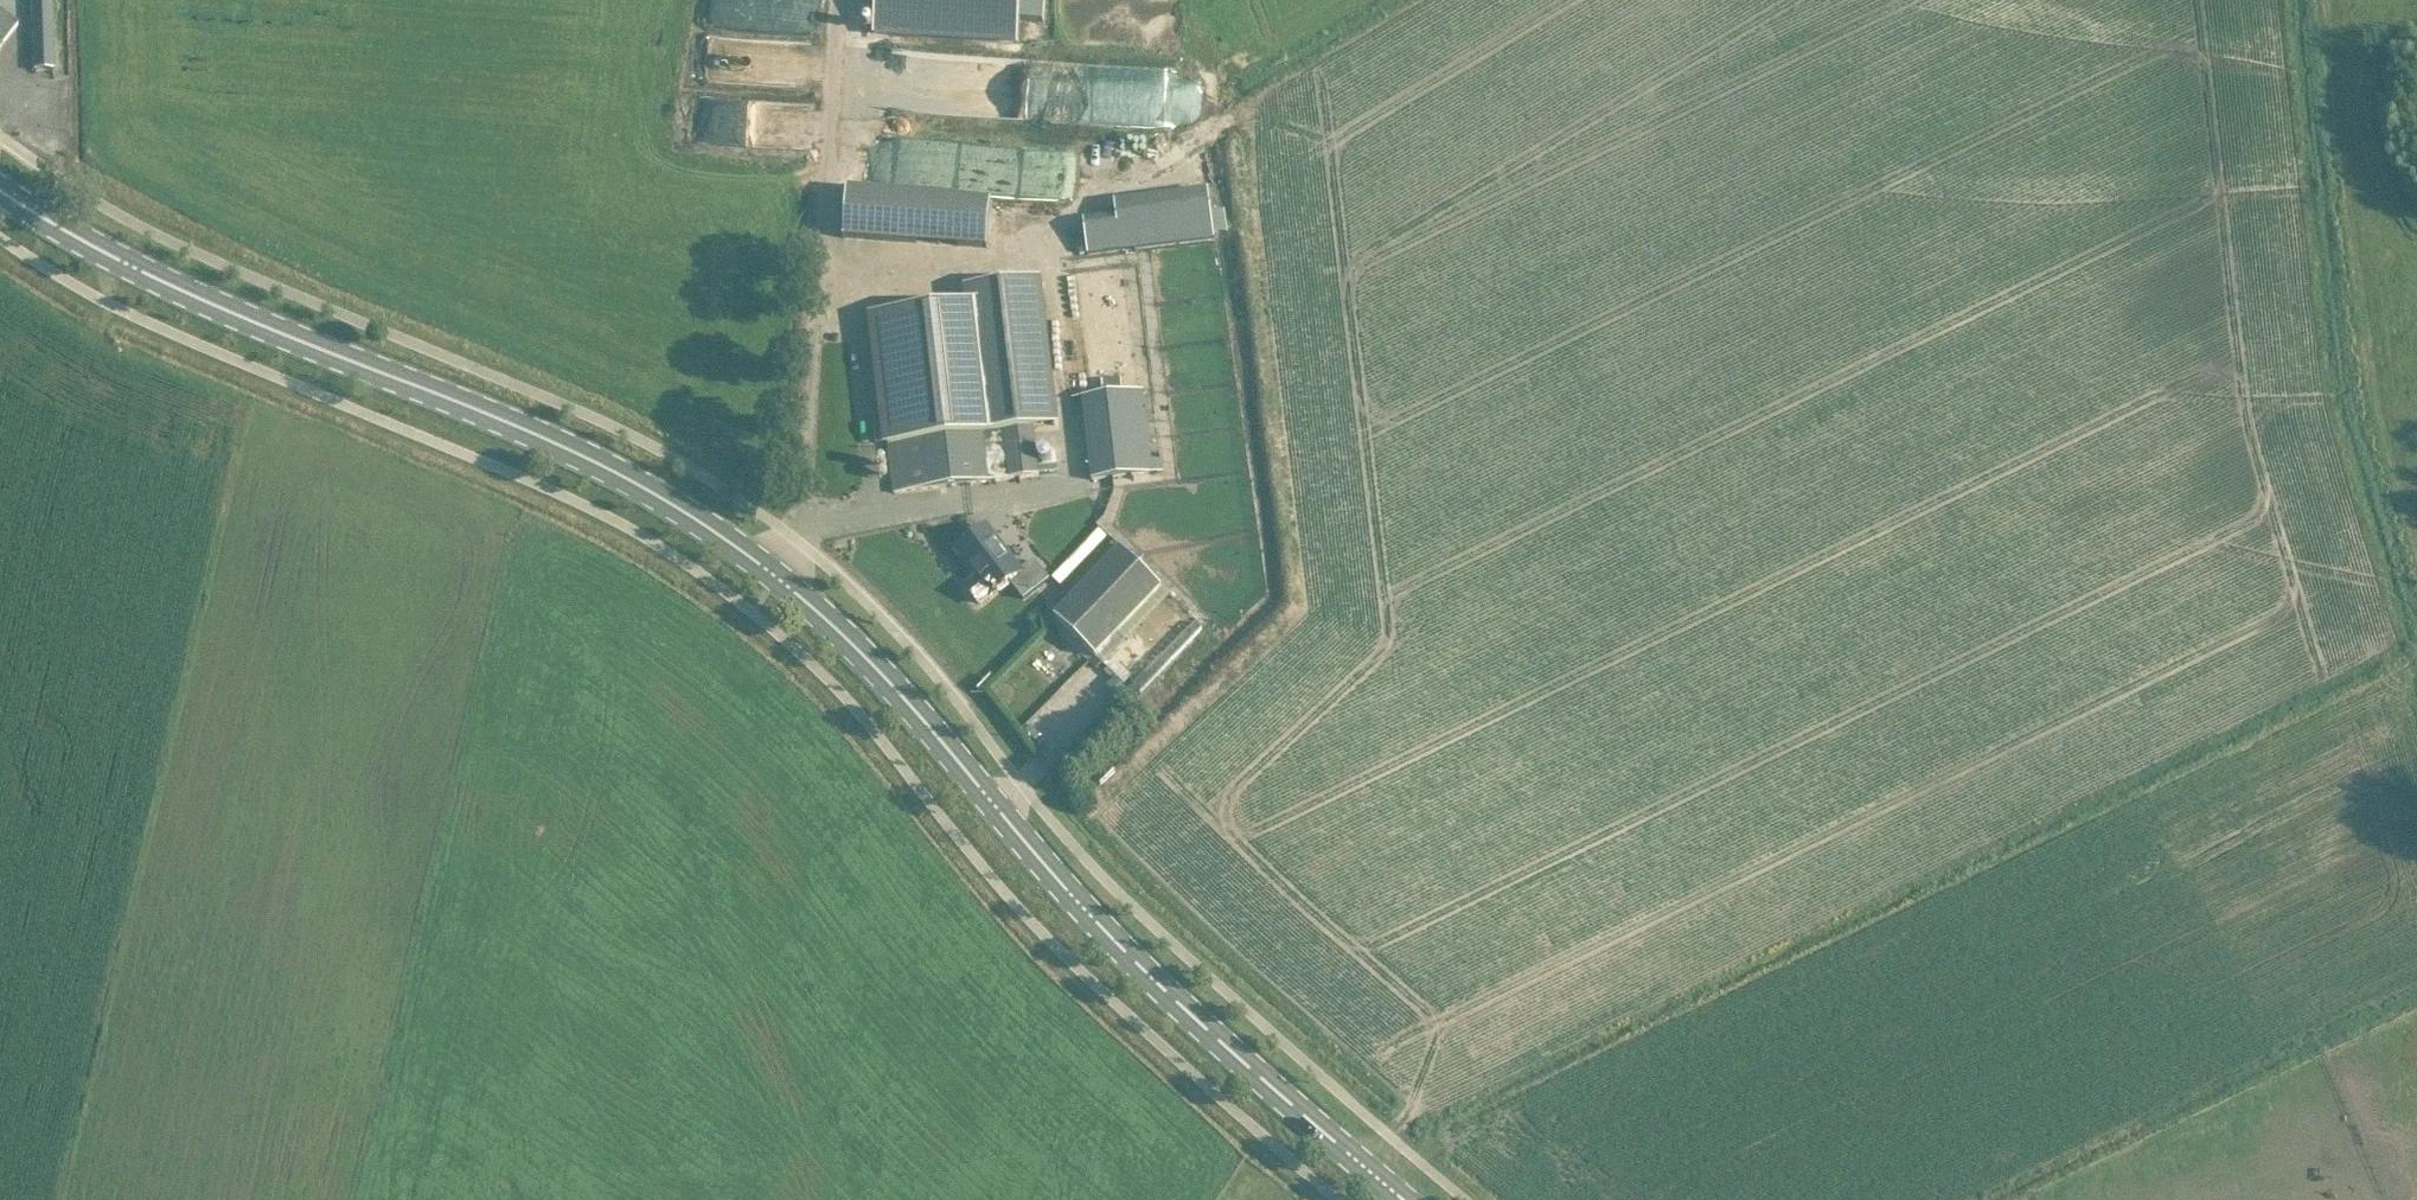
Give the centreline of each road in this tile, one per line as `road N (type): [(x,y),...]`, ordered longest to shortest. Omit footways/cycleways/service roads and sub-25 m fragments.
road 1 (secondary): [(1404,1199),(1157,982),(846,638),(725,539),(605,467),(101,250),(0,190)]

